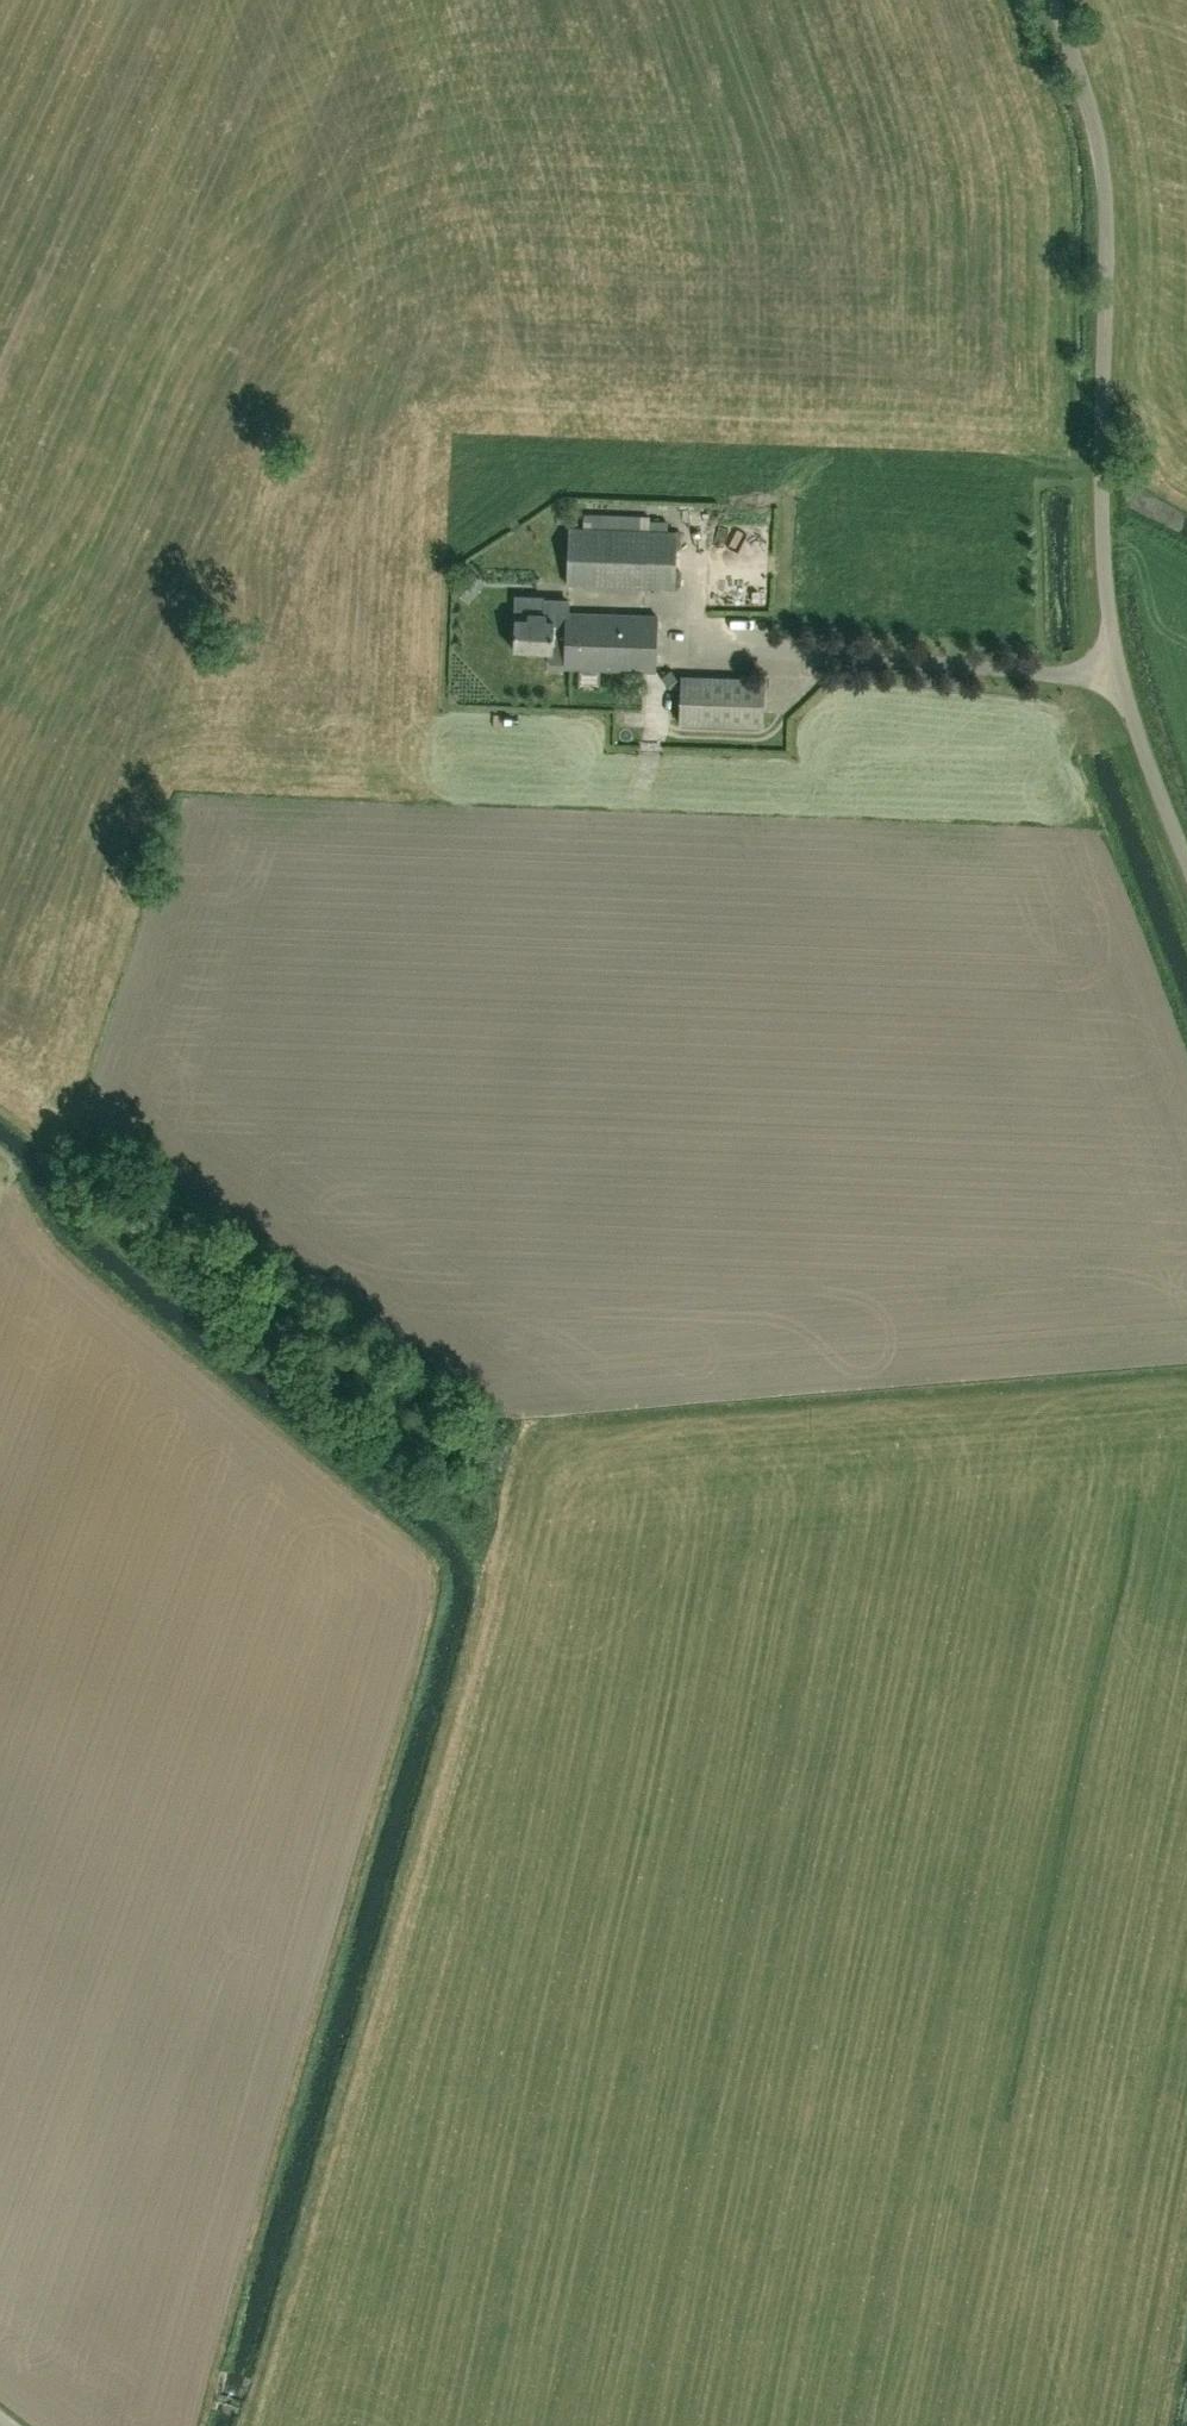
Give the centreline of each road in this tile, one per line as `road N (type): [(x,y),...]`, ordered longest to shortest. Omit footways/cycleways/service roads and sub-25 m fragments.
road 1 (unclassified): [(1186,865),(1145,758),(1096,552),(1101,155),(1054,0)]

